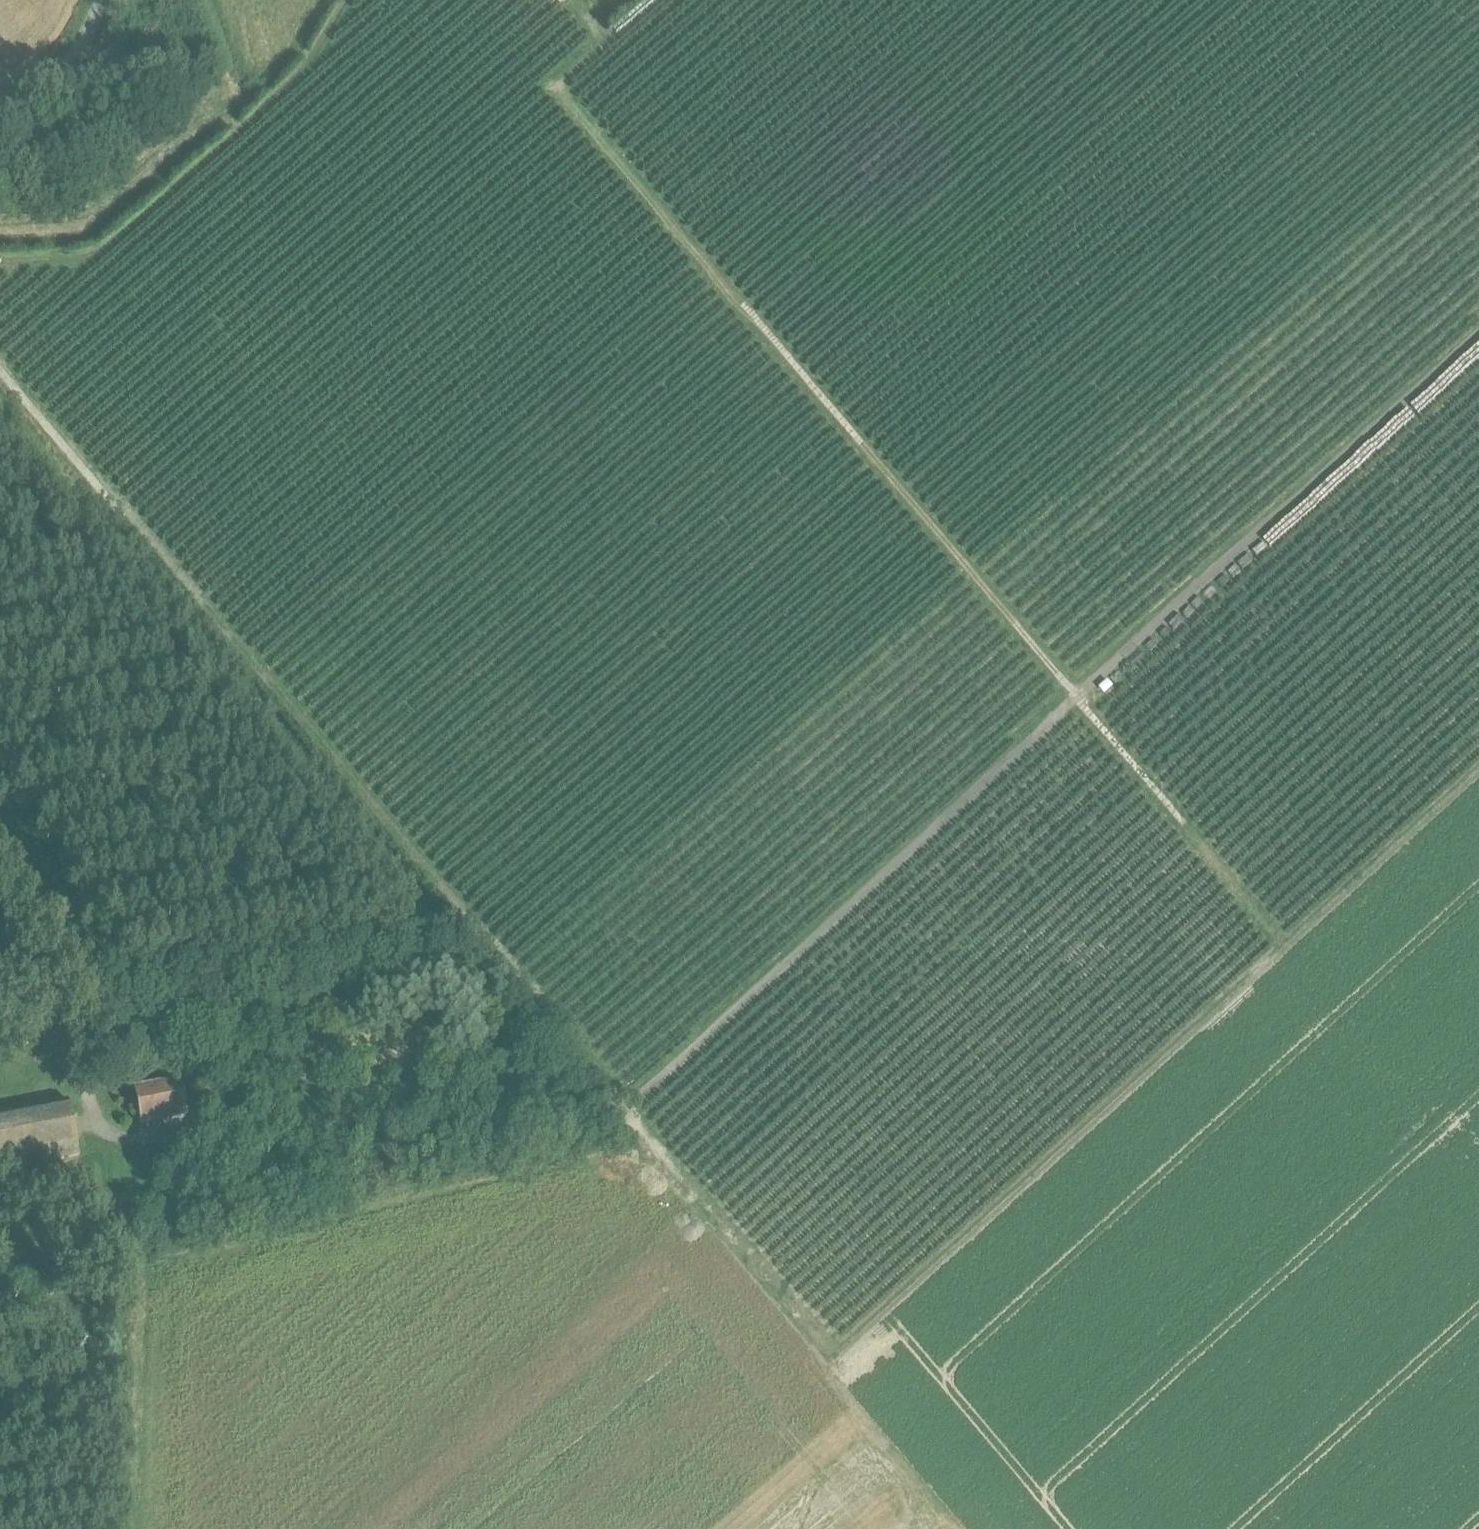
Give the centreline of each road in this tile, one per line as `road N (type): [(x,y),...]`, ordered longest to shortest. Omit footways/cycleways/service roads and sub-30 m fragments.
road 1 (unclassified): [(0,116),(75,57),(102,0)]

